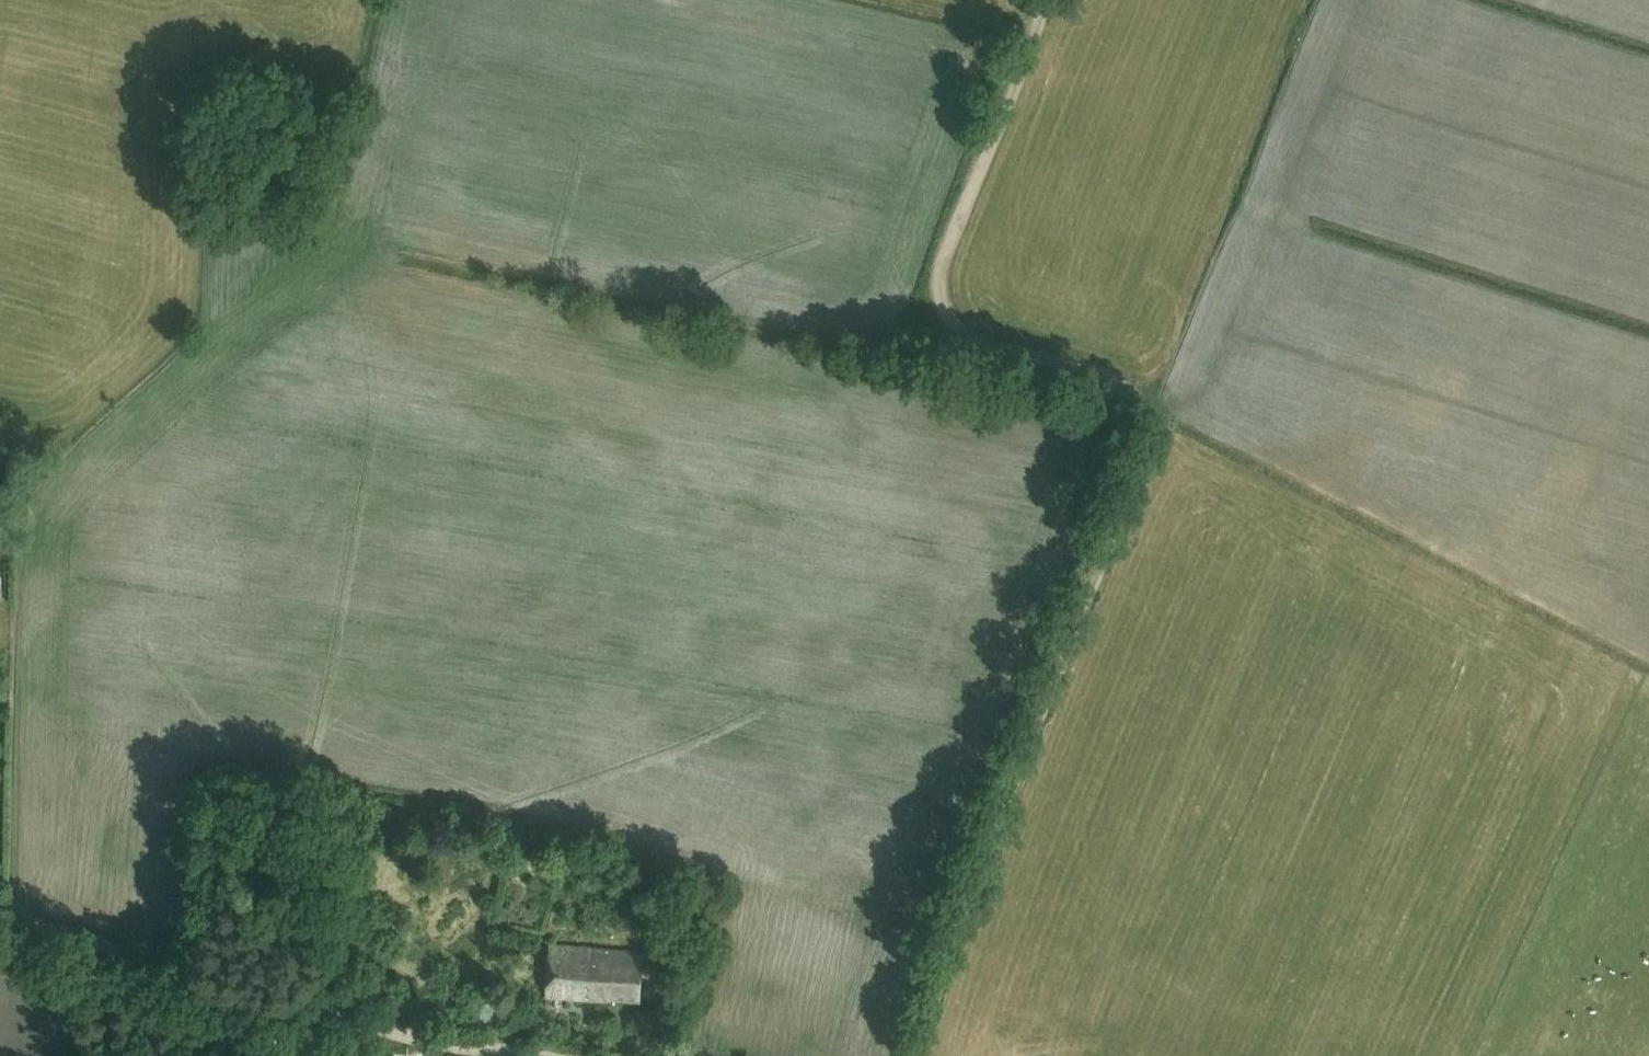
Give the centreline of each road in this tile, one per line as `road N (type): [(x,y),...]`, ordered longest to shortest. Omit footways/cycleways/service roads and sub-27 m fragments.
road 1 (track): [(909,1055),(1151,417),(1129,385),(970,339),(953,331),(942,311),(947,265),(1040,0)]
road 2 (track): [(0,914),(438,1042)]

